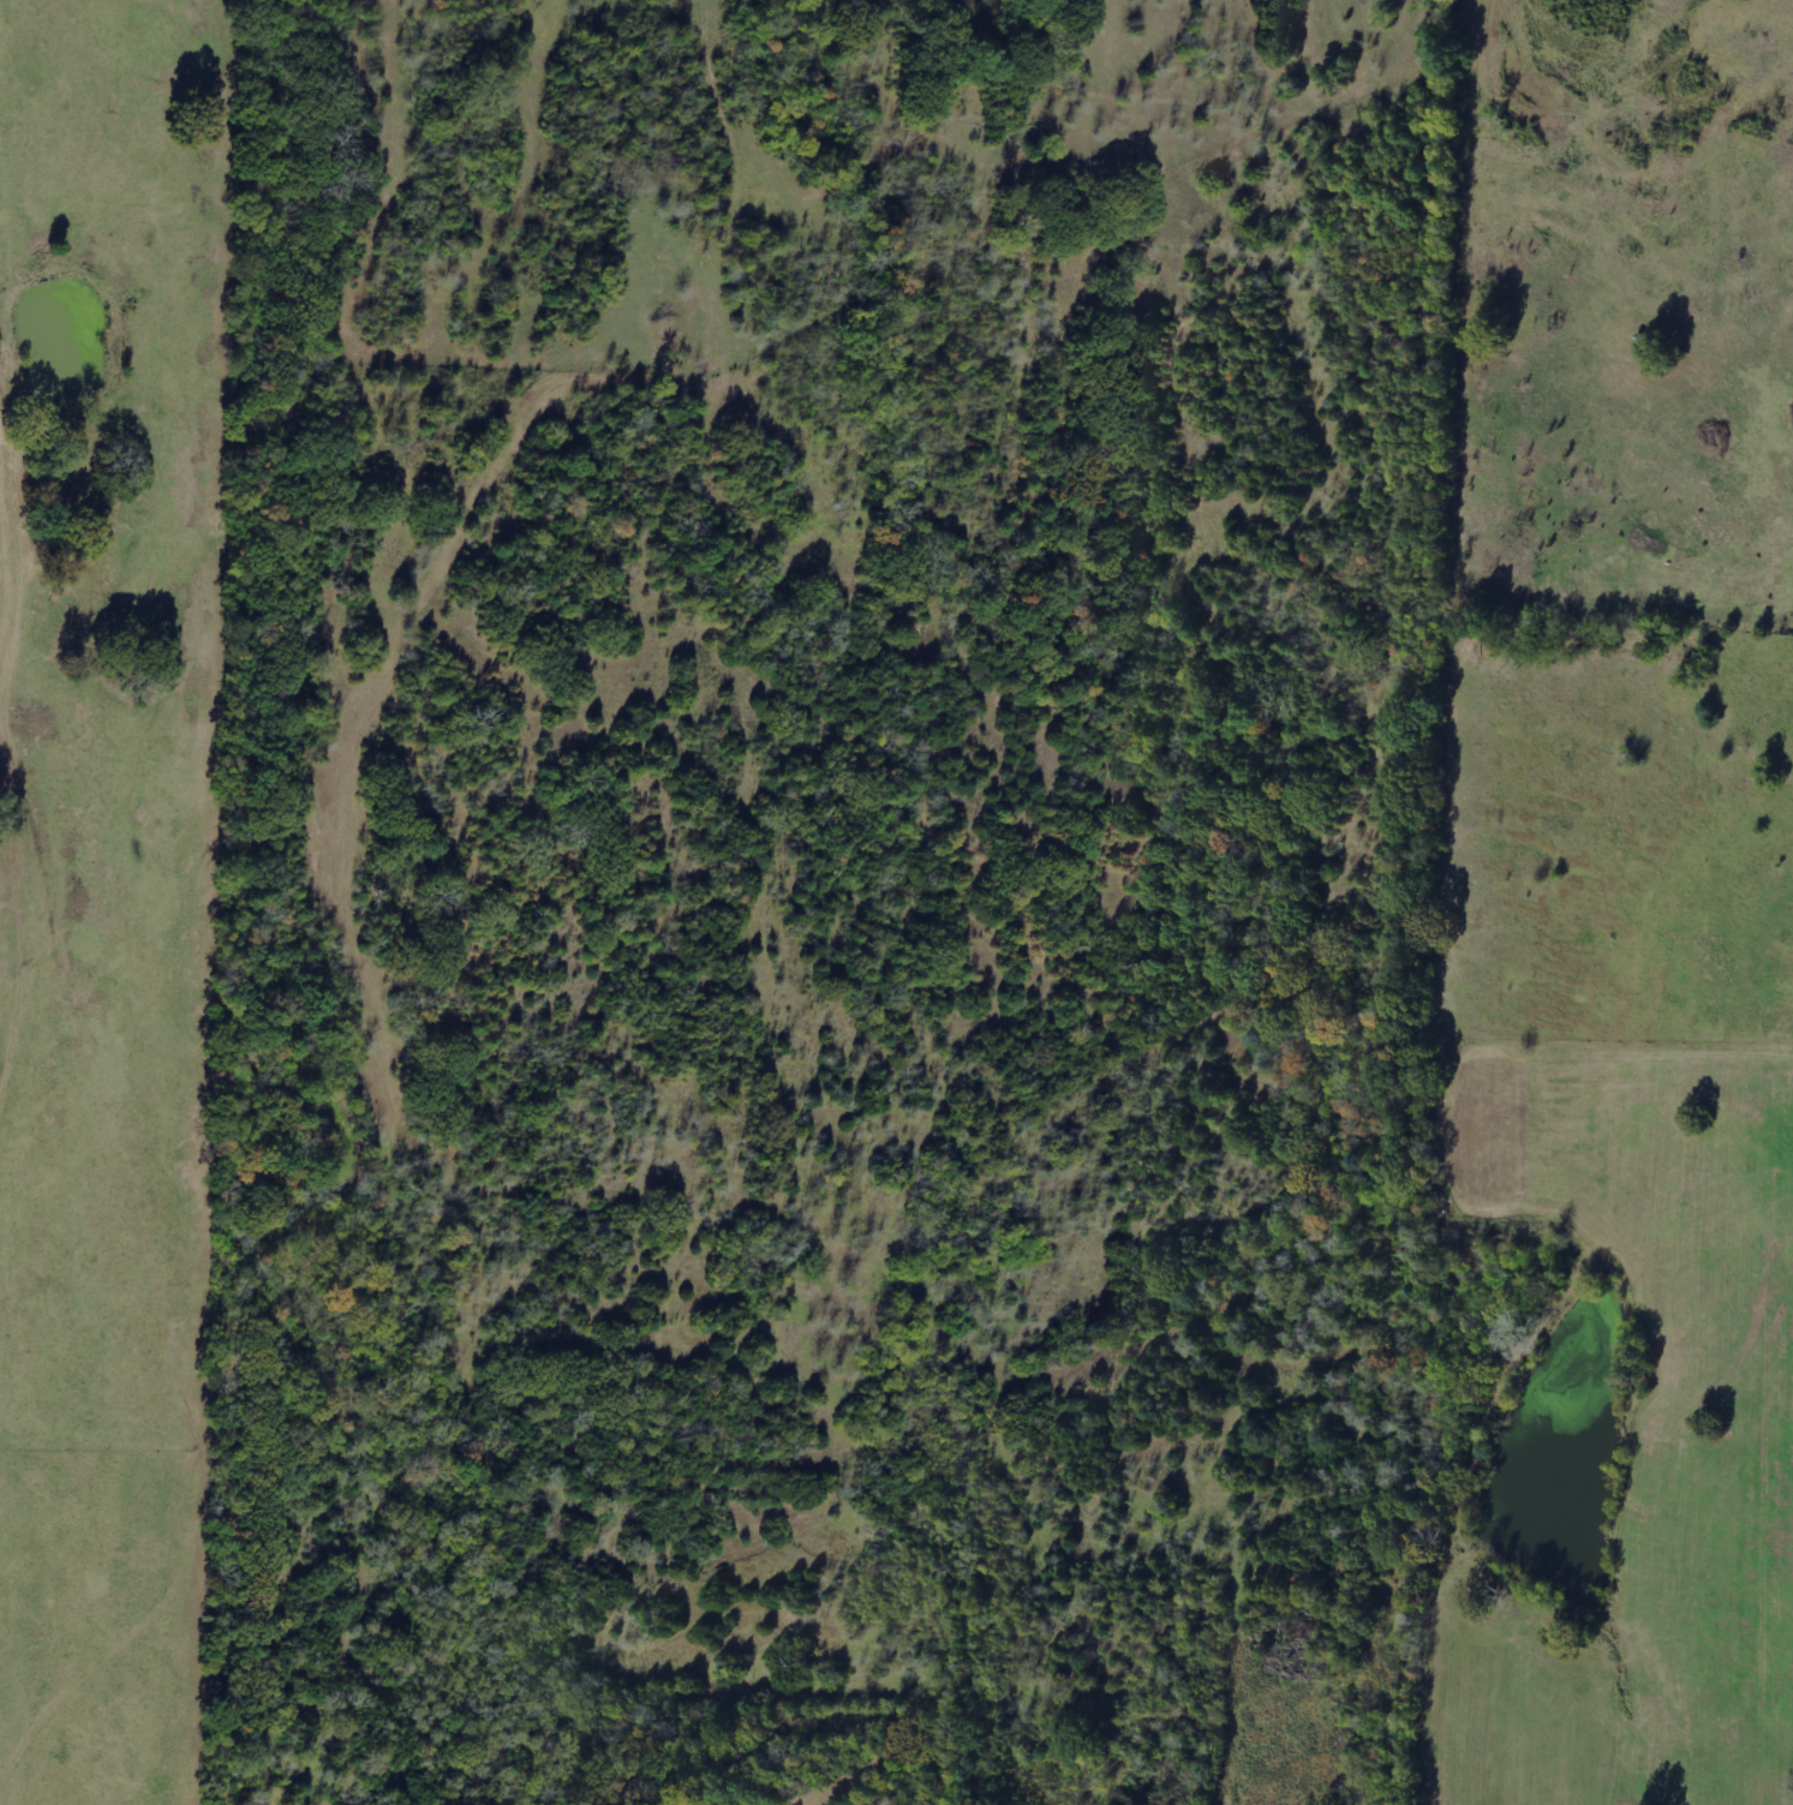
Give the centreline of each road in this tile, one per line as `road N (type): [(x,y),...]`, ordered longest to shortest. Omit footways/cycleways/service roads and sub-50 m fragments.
road 1 (residential): [(248,1804),(251,1529),(459,1442),(477,1406)]

